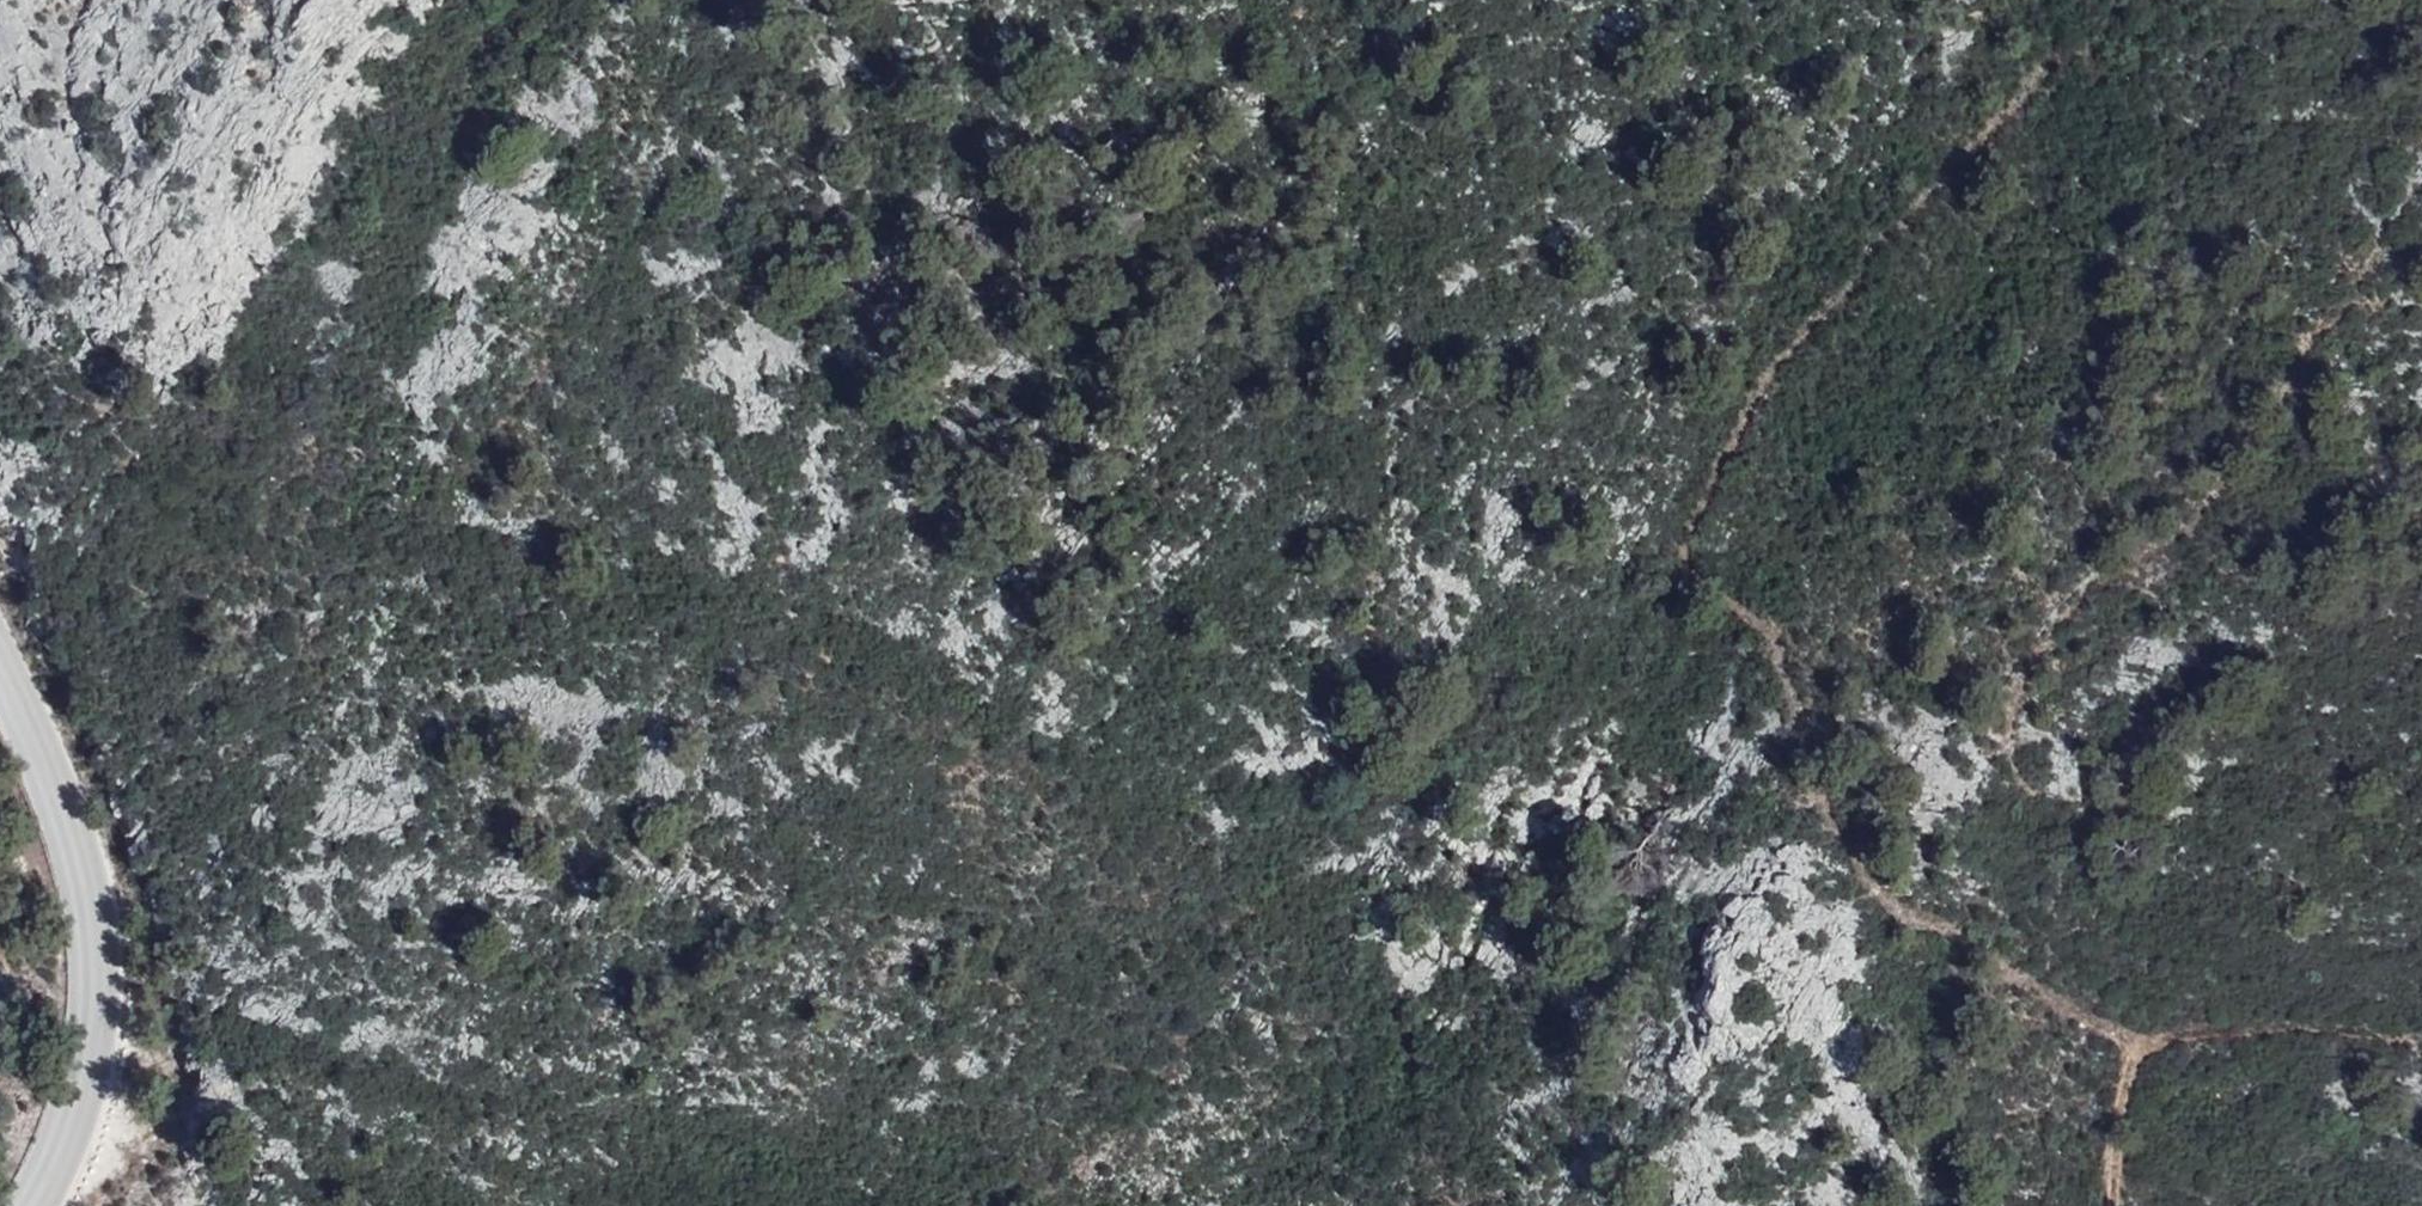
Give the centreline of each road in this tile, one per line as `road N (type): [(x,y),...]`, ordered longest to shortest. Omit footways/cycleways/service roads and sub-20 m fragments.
road 1 (tertiary): [(32,1205),(59,1164),(91,1076),(101,955),(83,854),(0,667)]
road 2 (track): [(2115,1205),(2110,1178),(2130,1049),(2212,1029),(2421,1043)]

